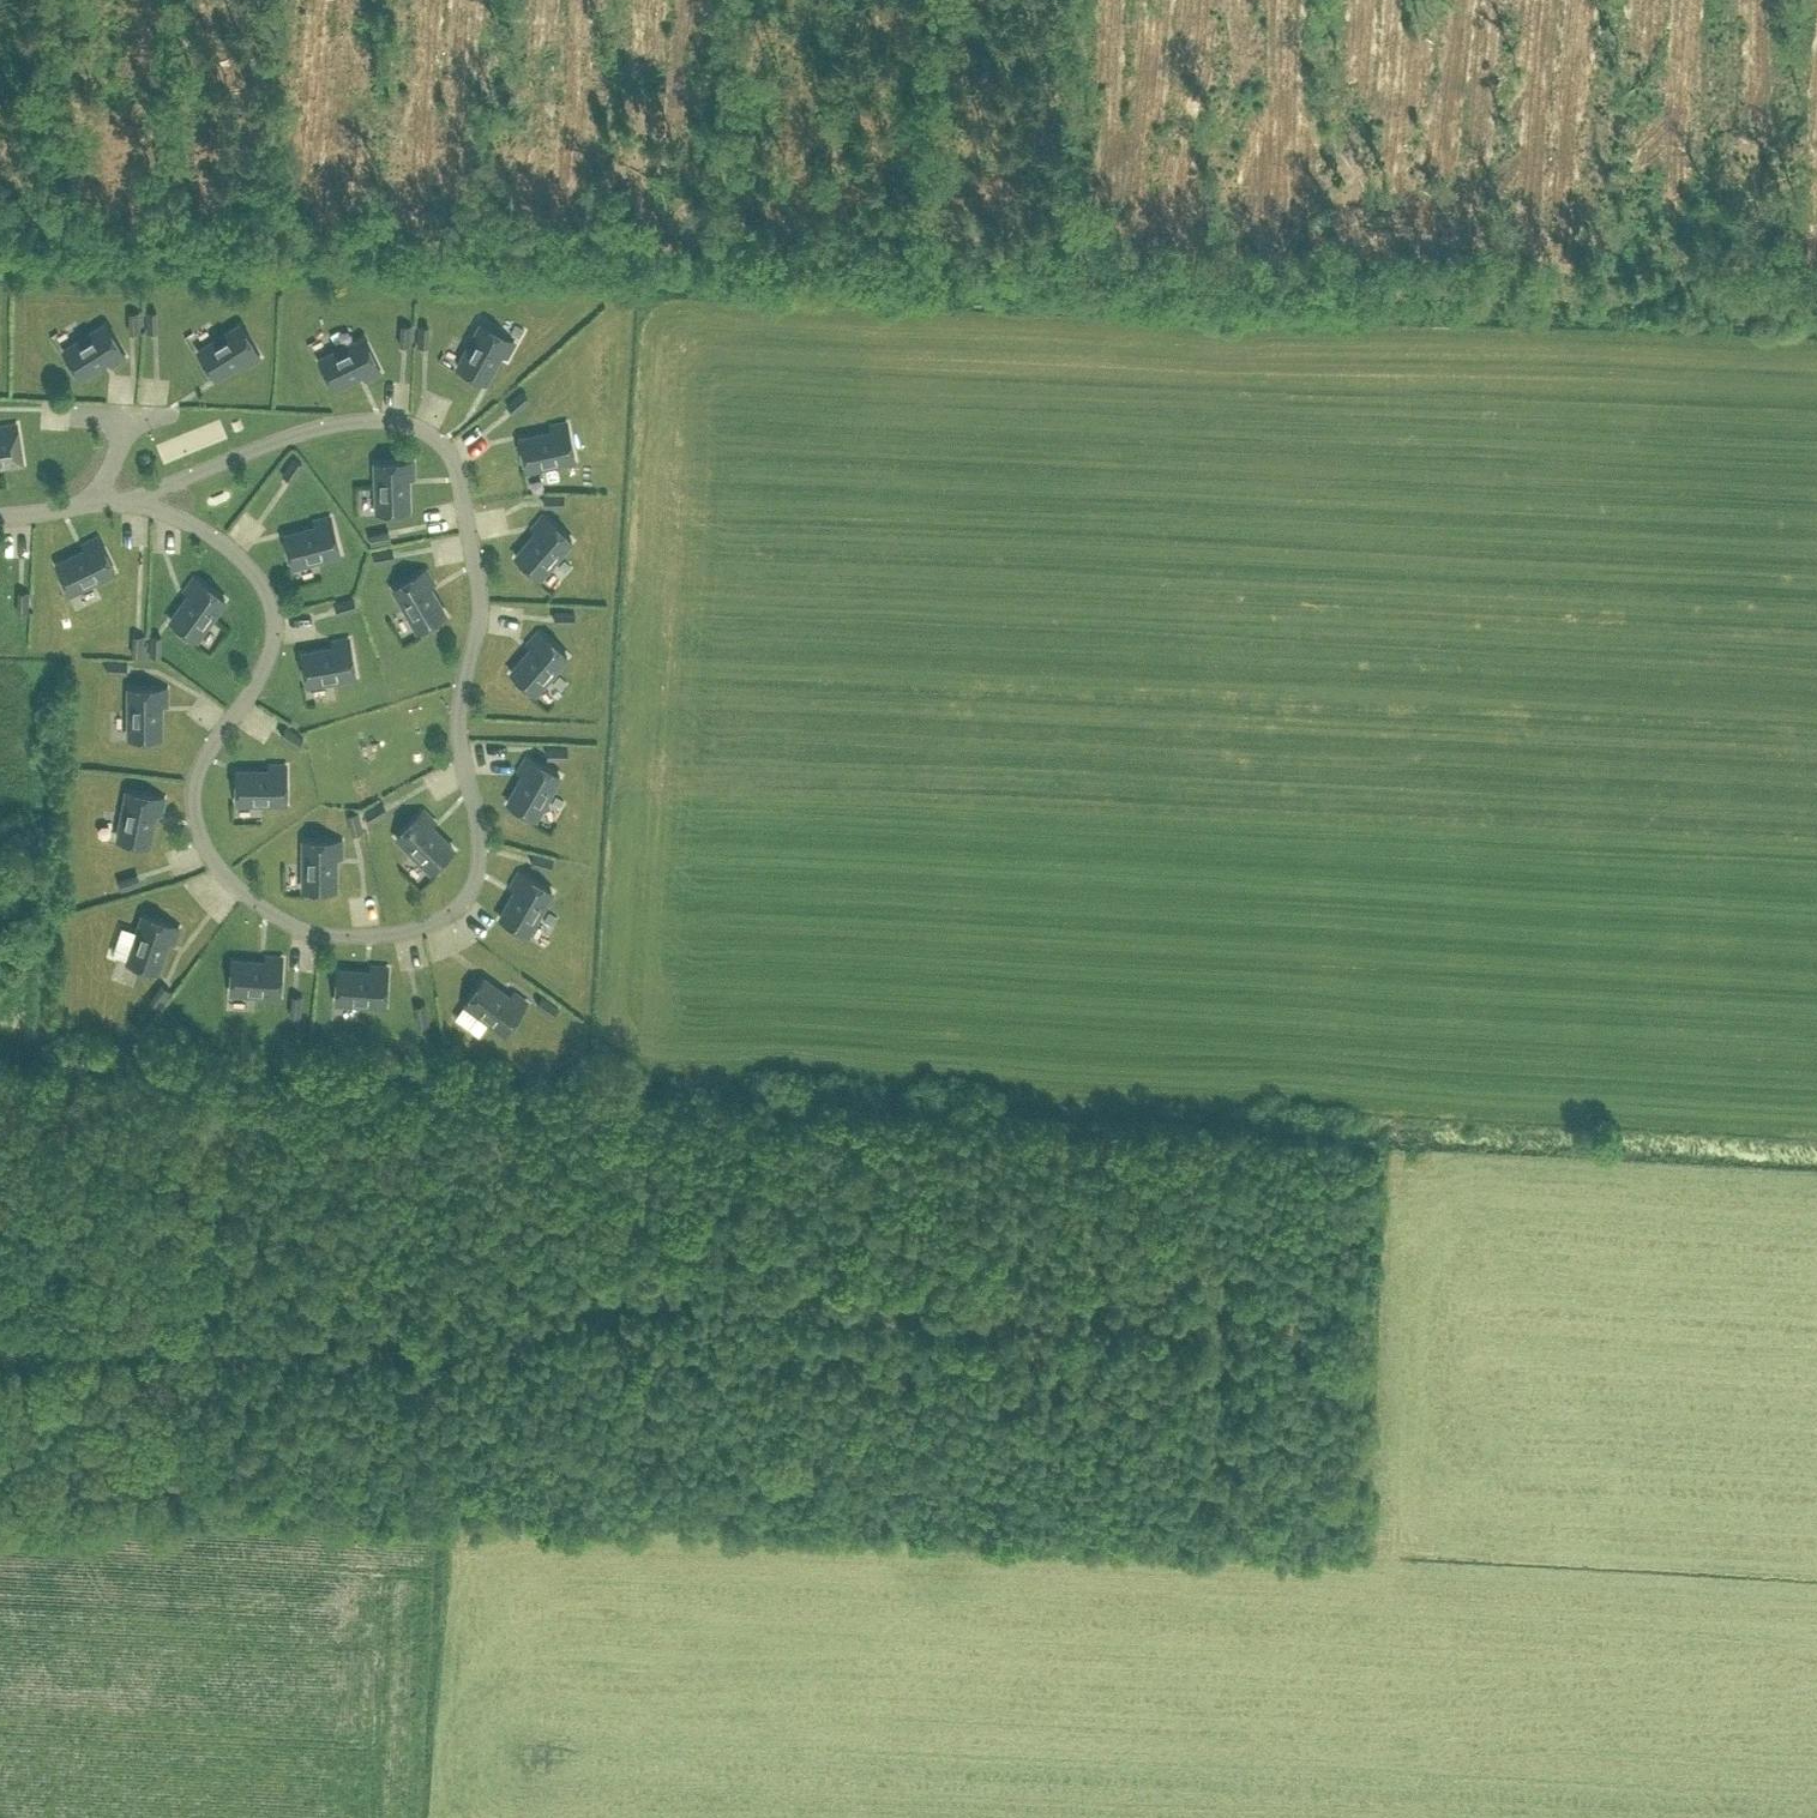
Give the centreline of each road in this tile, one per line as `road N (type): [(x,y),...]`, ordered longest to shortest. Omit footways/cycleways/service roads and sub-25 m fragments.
road 1 (track): [(457,726),(602,732)]

